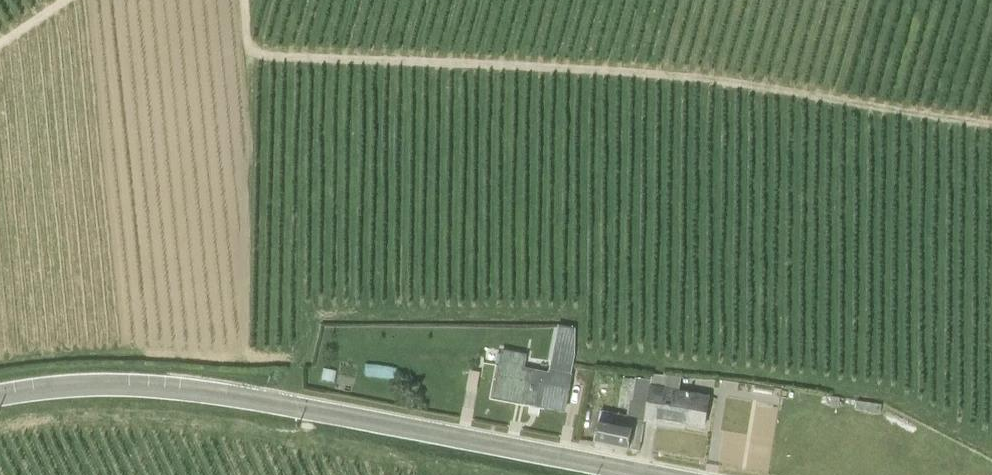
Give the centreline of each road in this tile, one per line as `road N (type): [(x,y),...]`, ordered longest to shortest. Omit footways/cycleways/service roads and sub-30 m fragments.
road 1 (track): [(241,0),(243,36),(266,56),(714,85),(991,125)]
road 2 (tertiary): [(0,391),(106,380),(194,387),(674,474)]

